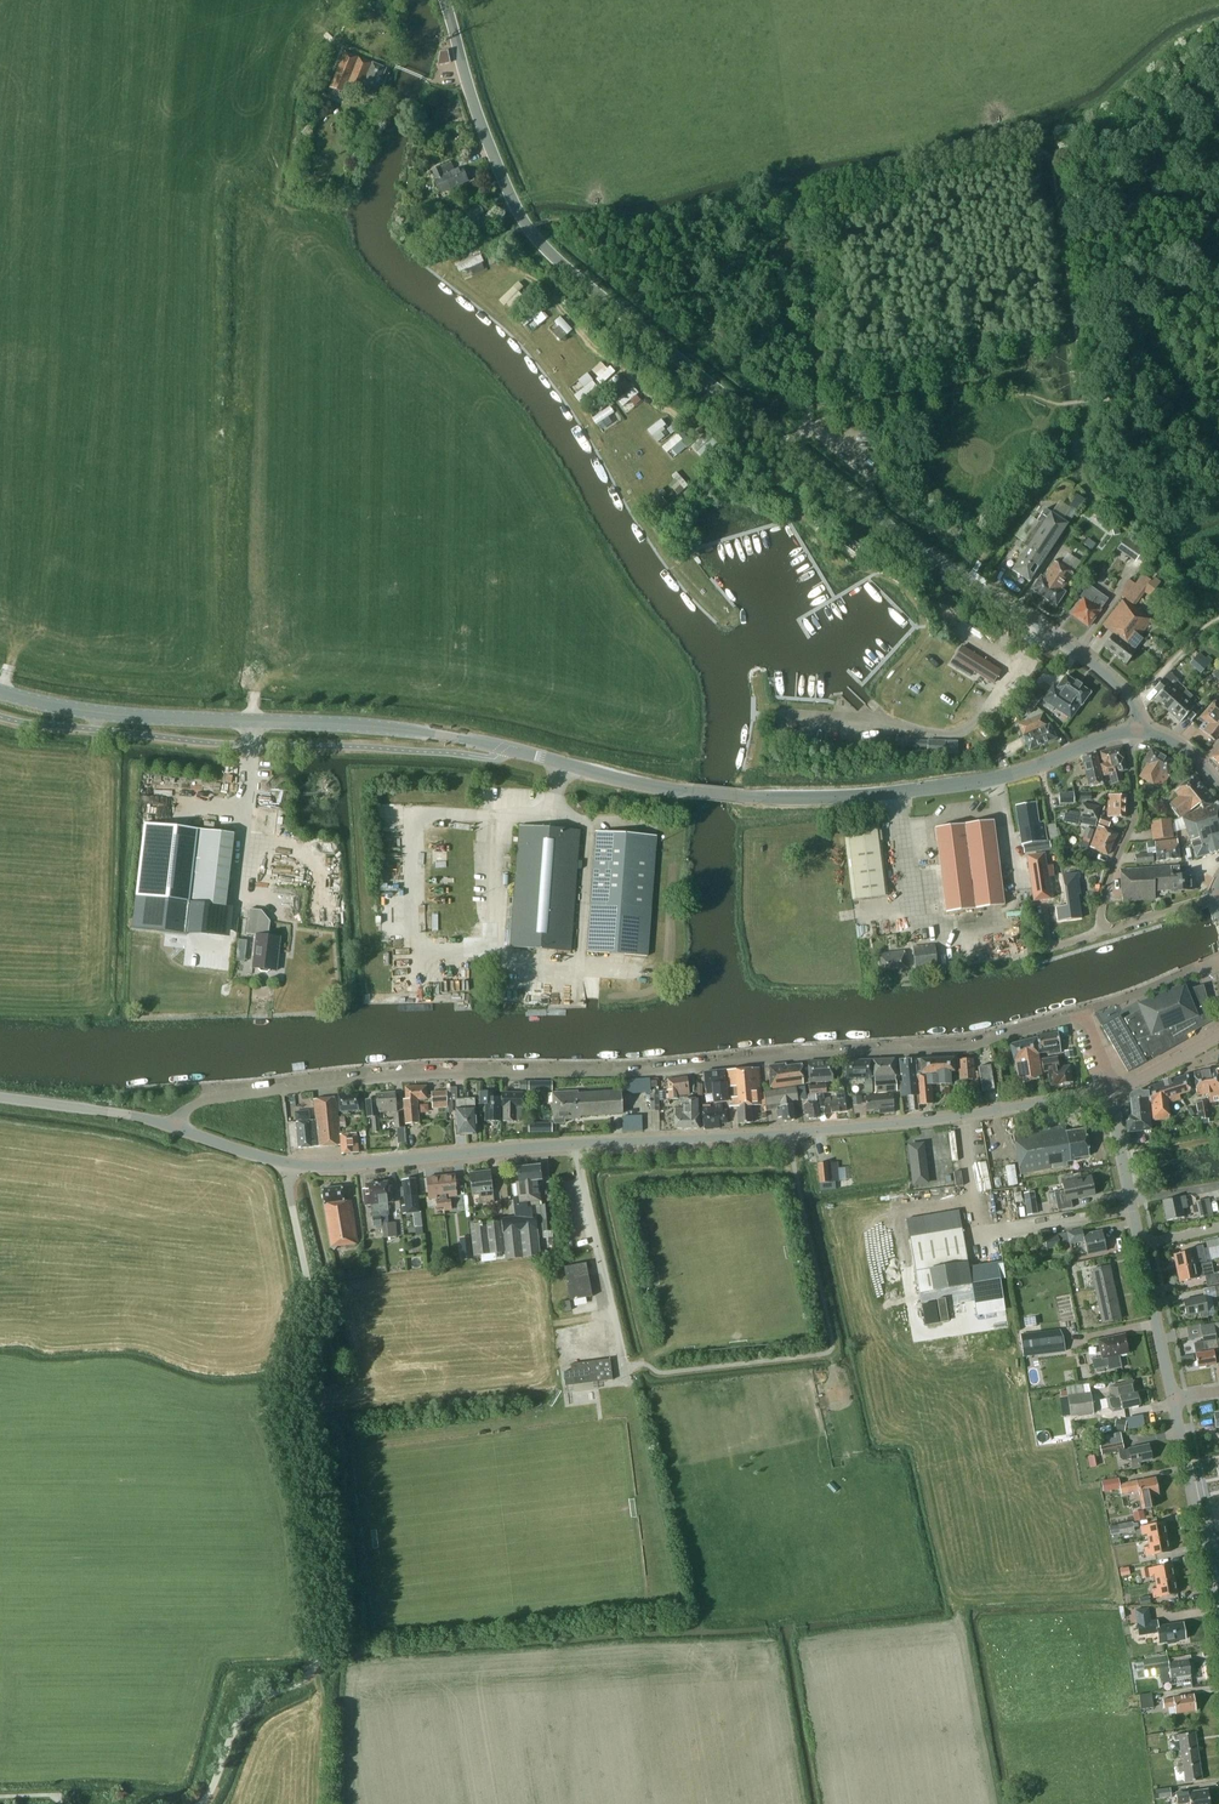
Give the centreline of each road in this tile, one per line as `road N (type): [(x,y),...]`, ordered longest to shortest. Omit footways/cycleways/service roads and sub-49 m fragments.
road 1 (secondary): [(1128,730),(990,777),(855,794),(733,796),(651,788),(421,733),(99,712),(0,692)]
road 2 (tertiary): [(1139,730),(1120,688),(879,519),(553,256),(527,227),(494,156),(445,0)]
road 3 (residential): [(1110,1090),(1084,1013),(973,1044),(547,1077),(415,1074),(282,1090),(200,1103),(177,1127)]
road 4 (tertiary): [(177,1127),(286,1163),(333,1166),(927,1121),(1110,1090)]
road 5 (unclassified): [(1175,1398),(1110,1090)]
road 6 (unclassified): [(1218,1640),(1175,1398)]
road 7 (residential): [(1102,931),(1100,912),(1134,816),(1128,730)]
road 8 (tertiary): [(0,1098),(177,1127)]
road 9 (tertiary): [(1110,1090),(1218,1034)]
road 10 (residential): [(1102,931),(1218,895)]

